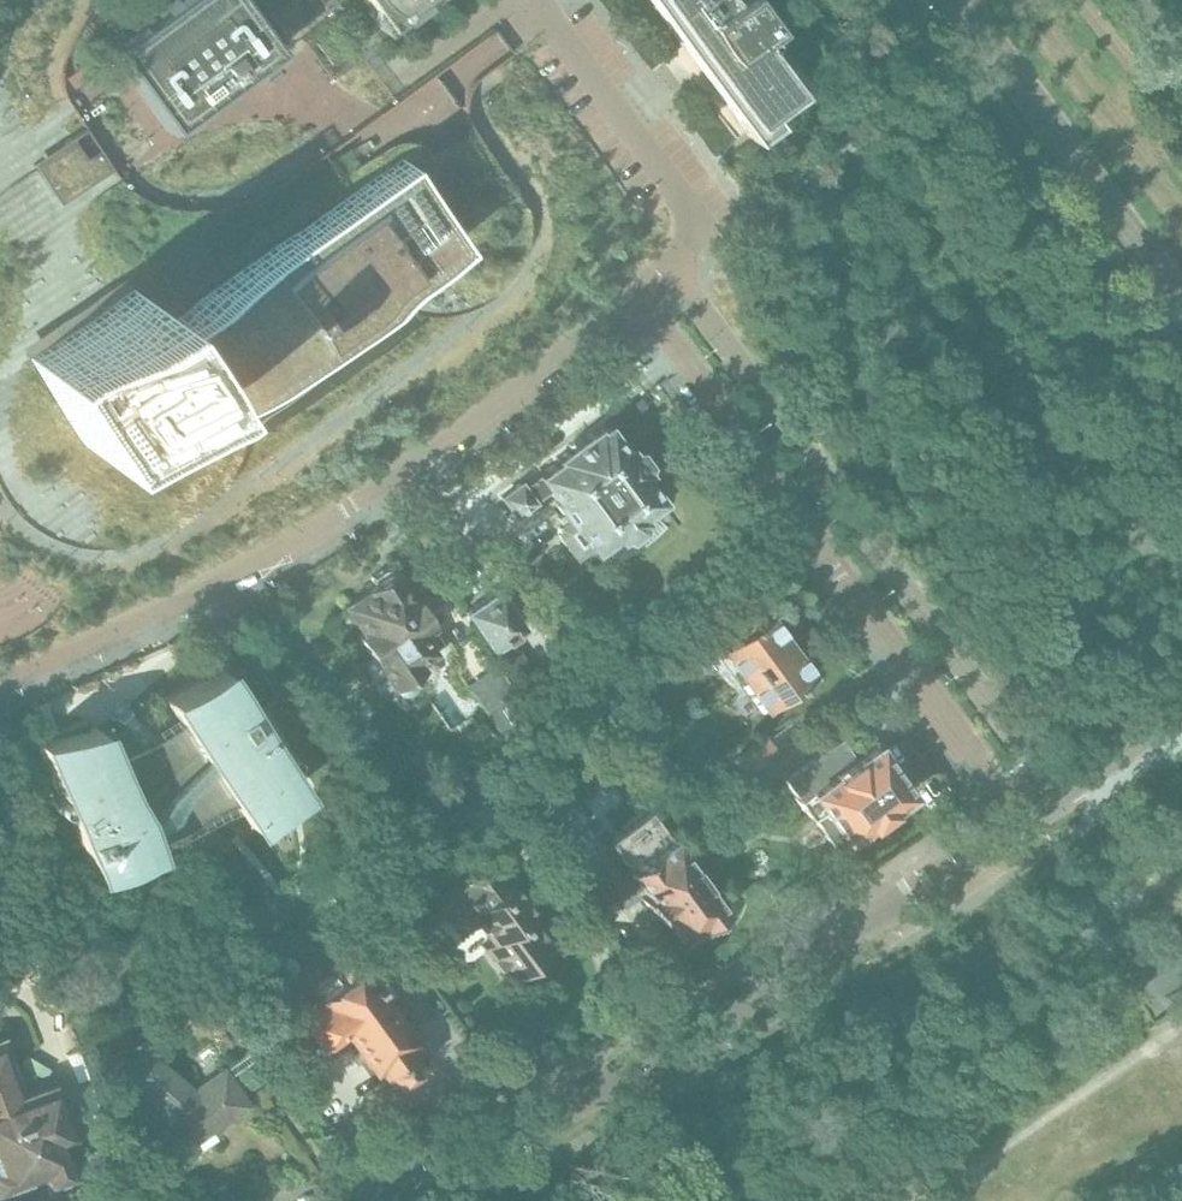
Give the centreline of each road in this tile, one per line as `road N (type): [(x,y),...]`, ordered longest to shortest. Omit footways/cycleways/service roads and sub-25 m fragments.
road 1 (residential): [(362,1200),(529,1126),(1019,822)]
road 2 (residential): [(633,294),(434,451),(345,510),(188,597),(0,681)]
road 3 (residential): [(1059,797),(674,264),(633,294)]
road 4 (residential): [(633,294),(1019,822)]
road 5 (tertiary): [(1181,305),(956,0)]
road 6 (residential): [(1059,797),(1181,714)]

